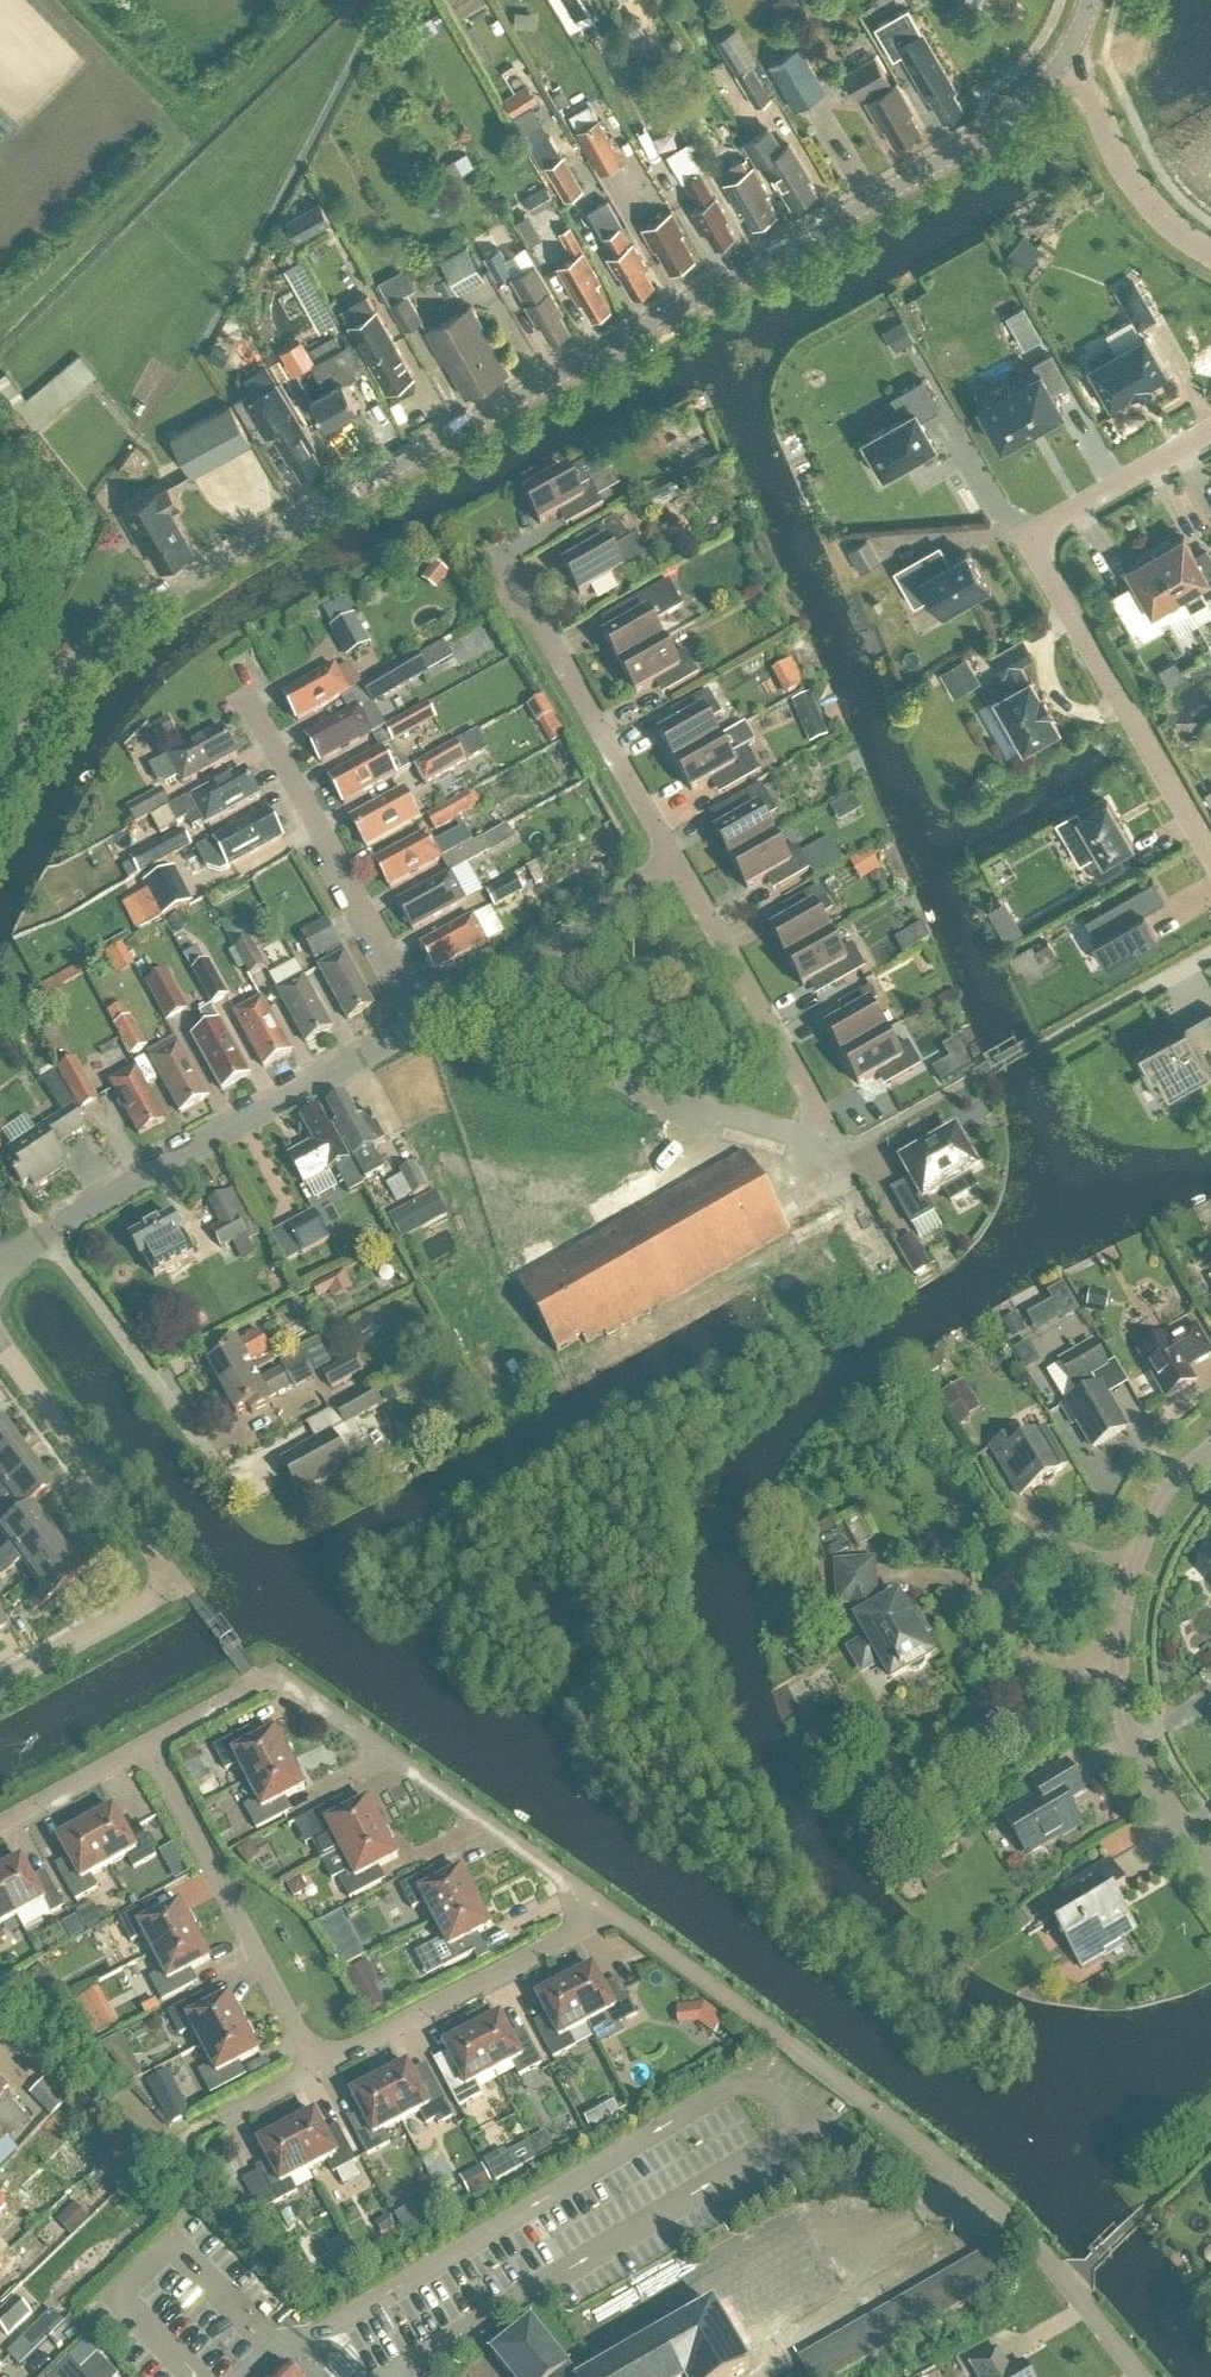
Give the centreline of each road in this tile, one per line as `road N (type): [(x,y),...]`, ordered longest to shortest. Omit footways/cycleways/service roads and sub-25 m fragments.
road 1 (unclassified): [(0,793),(66,674),(116,620),(1011,110),(1070,50)]
road 2 (residential): [(1210,432),(1062,515),(1041,549),(1210,862)]
road 3 (residential): [(0,1688),(180,1583),(0,1345)]
road 4 (residential): [(41,1236),(425,1028)]
road 5 (residential): [(618,1918),(278,1681),(260,1691)]
road 6 (residential): [(835,1157),(425,1028)]
road 7 (residential): [(782,2041),(945,2169),(1070,2289)]
road 8 (residential): [(425,1028),(248,702)]
road 9 (residential): [(317,2078),(154,1750)]
road 10 (residential): [(317,2078),(618,1918)]
road 11 (residential): [(835,1157),(671,863)]
road 12 (residential): [(671,863),(506,575)]
road 13 (residential): [(219,1477),(41,1236)]
road 14 (residential): [(425,1028),(579,942),(671,863)]
road 15 (residential): [(1107,1666),(1047,1665),(1017,1645),(1010,1604),(1028,1570),(1051,1558),(1125,1580)]
road 16 (residential): [(1070,50),(1125,182),(1174,235),(1210,255)]
road 17 (residential): [(1210,1864),(1124,1745),(1104,1692),(1107,1666)]
road 18 (residential): [(768,2031),(618,1918)]
road 19 (residential): [(0,1834),(154,1750)]
road 20 (residential): [(1125,1580),(1161,1501),(1210,1456)]
road 21 (residential): [(196,2137),(317,2078)]
road 22 (residential): [(154,1750),(260,1691)]

